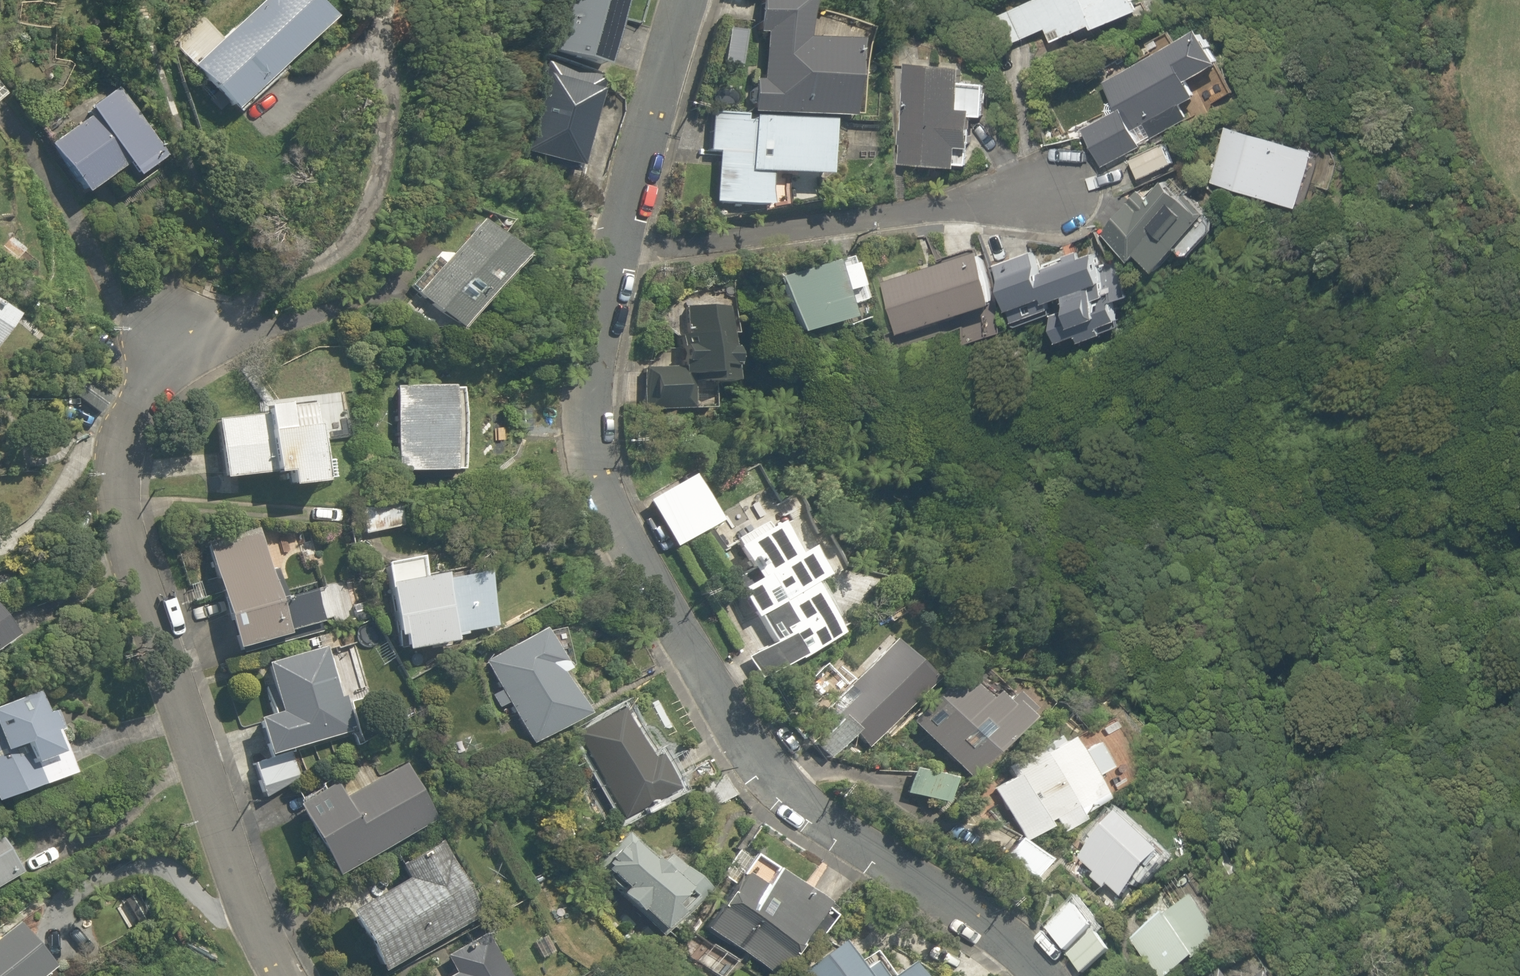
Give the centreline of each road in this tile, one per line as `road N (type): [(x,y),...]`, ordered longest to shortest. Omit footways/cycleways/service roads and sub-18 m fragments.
road 1 (residential): [(1037,975),(1005,940),(792,796),(734,727),(682,643),(597,475),(592,416),(604,316),(620,258)]
road 2 (unclassified): [(170,329),(121,427),(114,464),(126,532),(255,925),(284,975)]
road 3 (residential): [(620,258),(1070,195)]
road 4 (residential): [(620,258),(686,0)]

